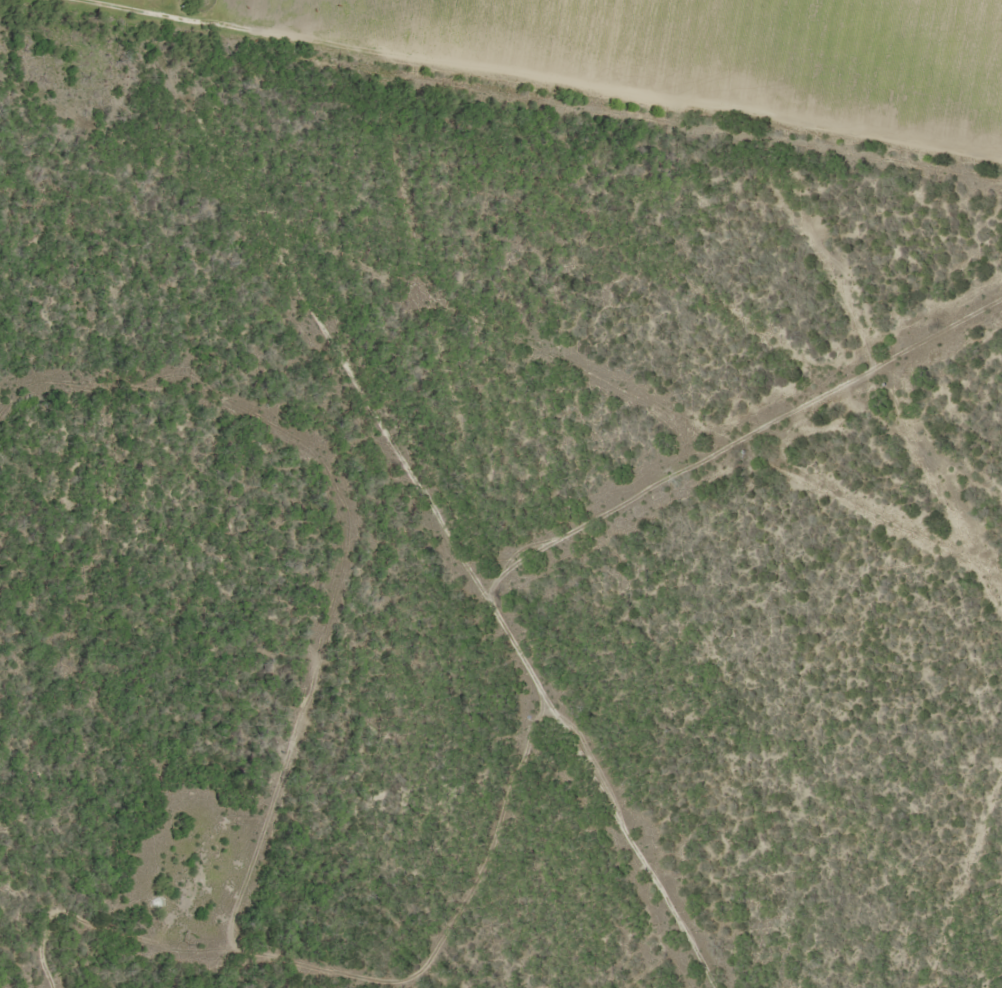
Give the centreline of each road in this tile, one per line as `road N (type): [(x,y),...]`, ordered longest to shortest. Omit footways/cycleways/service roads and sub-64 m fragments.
road 1 (track): [(690,987),(231,226),(164,92),(155,40),(119,0)]
road 2 (track): [(1001,305),(451,599)]

